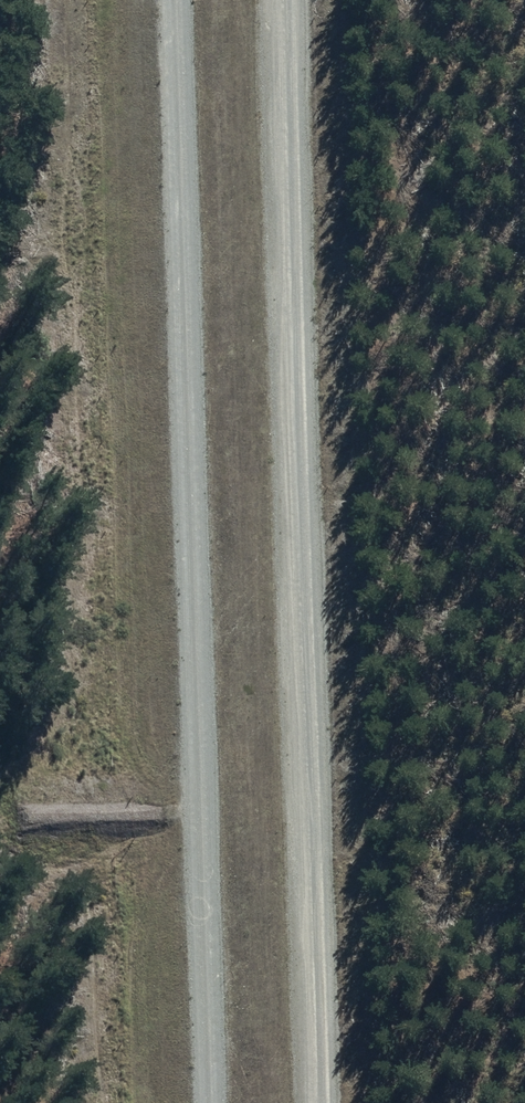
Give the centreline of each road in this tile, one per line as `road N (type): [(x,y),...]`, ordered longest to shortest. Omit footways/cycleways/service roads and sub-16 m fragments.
road 1 (unclassified): [(207,1102),(171,0)]
road 2 (unclassified): [(284,0),(319,1102)]

